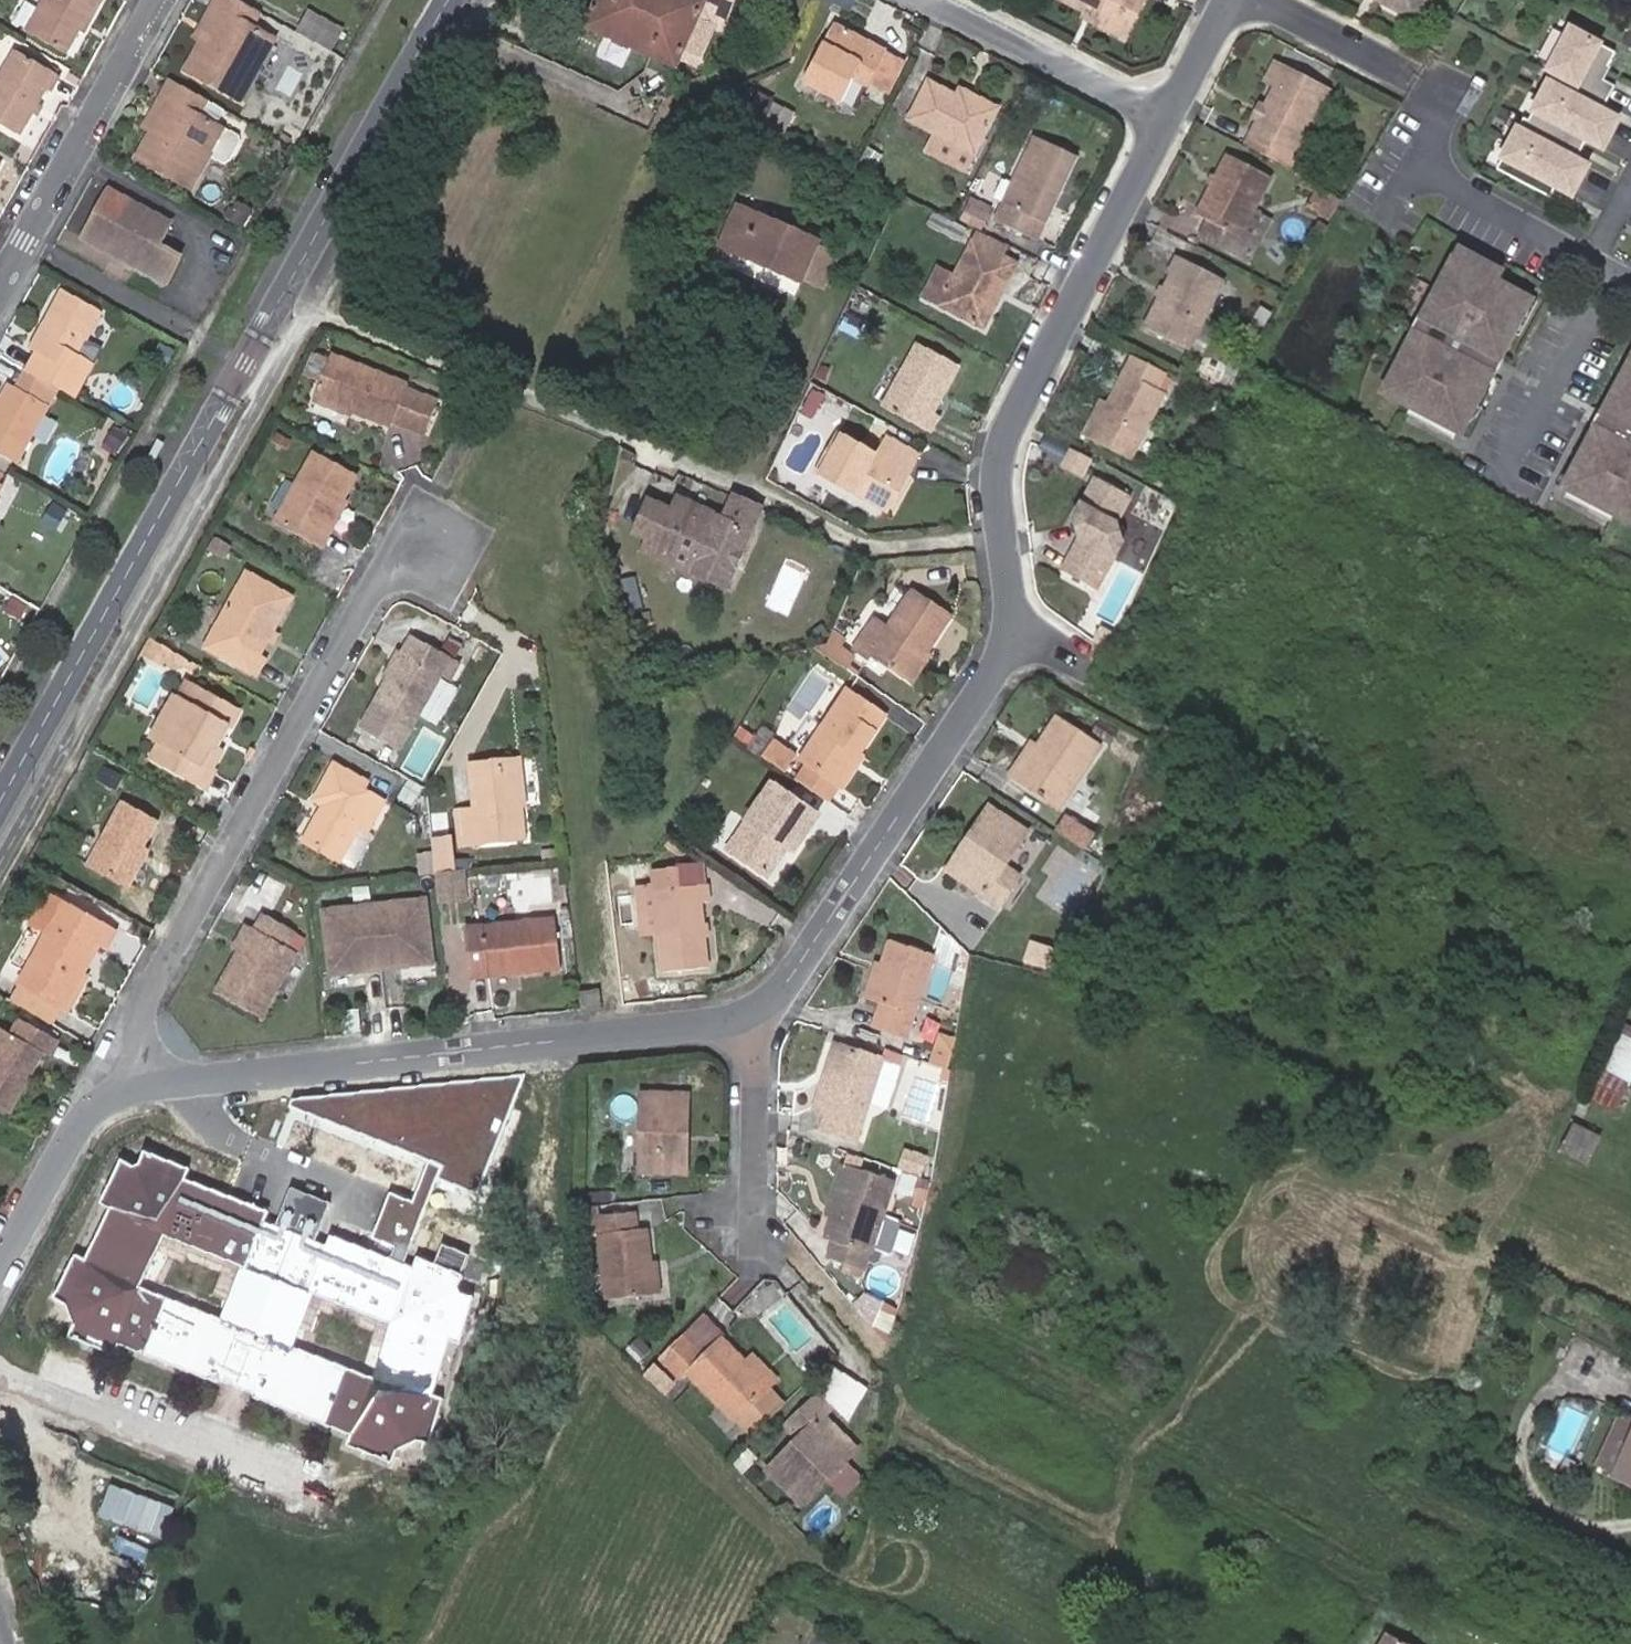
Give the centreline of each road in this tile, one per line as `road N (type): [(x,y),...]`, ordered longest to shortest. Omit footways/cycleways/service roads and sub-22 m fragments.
road 1 (residential): [(1166,121),(1002,440),(1002,534),(1017,640),(757,1016)]
road 2 (tertiary): [(0,801),(452,0)]
road 3 (residential): [(436,547),(396,570),(295,727),(141,1014),(146,1087)]
road 4 (residential): [(757,1016),(146,1087)]
road 5 (residential): [(1630,281),(1416,166),(1455,95),(1261,0)]
road 6 (residential): [(155,0),(0,278)]
road 7 (residential): [(1166,121),(931,0)]
road 8 (residential): [(757,1016),(755,1256)]
road 9 (residential): [(146,1087),(104,1097),(73,1133),(0,1262)]
road 10 (residential): [(1229,0),(1166,121)]

